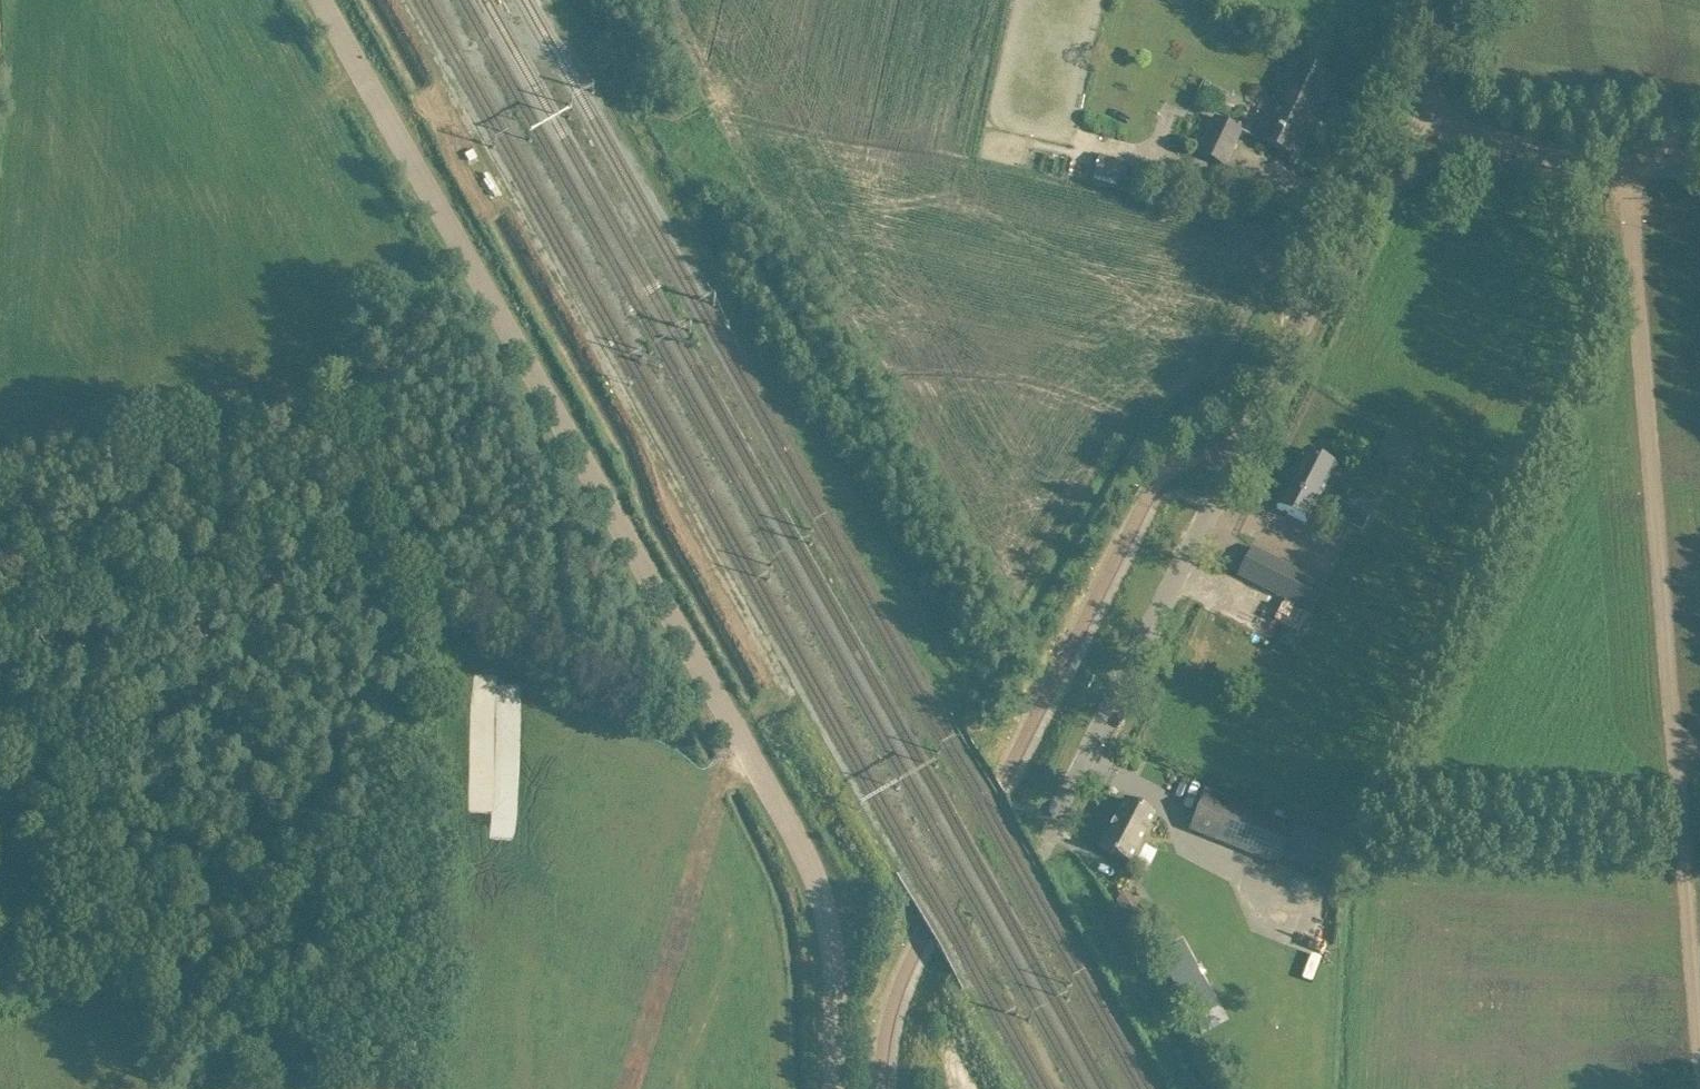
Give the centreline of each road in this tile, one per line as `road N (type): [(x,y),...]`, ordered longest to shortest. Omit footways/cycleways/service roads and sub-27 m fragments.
road 1 (unclassified): [(835,1088),(830,927),(800,841),(321,0)]
road 2 (track): [(1628,164),(1699,1088)]
road 3 (unclassified): [(1051,832),(1411,105)]
road 4 (unclassified): [(1699,167),(1529,158),(1411,105)]
road 5 (track): [(1374,180),(1500,148)]

